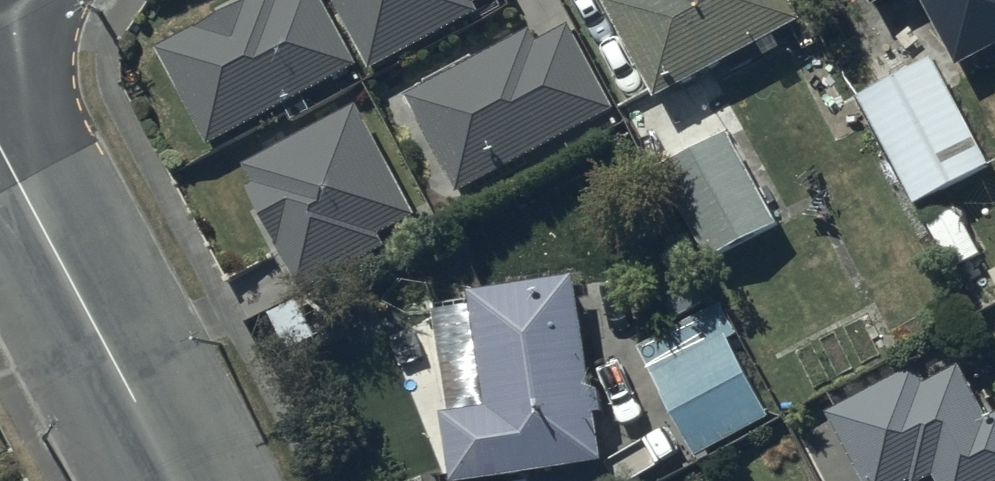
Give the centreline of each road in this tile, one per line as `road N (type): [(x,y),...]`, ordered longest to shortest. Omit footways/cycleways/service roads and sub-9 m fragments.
road 1 (residential): [(182,480),(0,140)]

